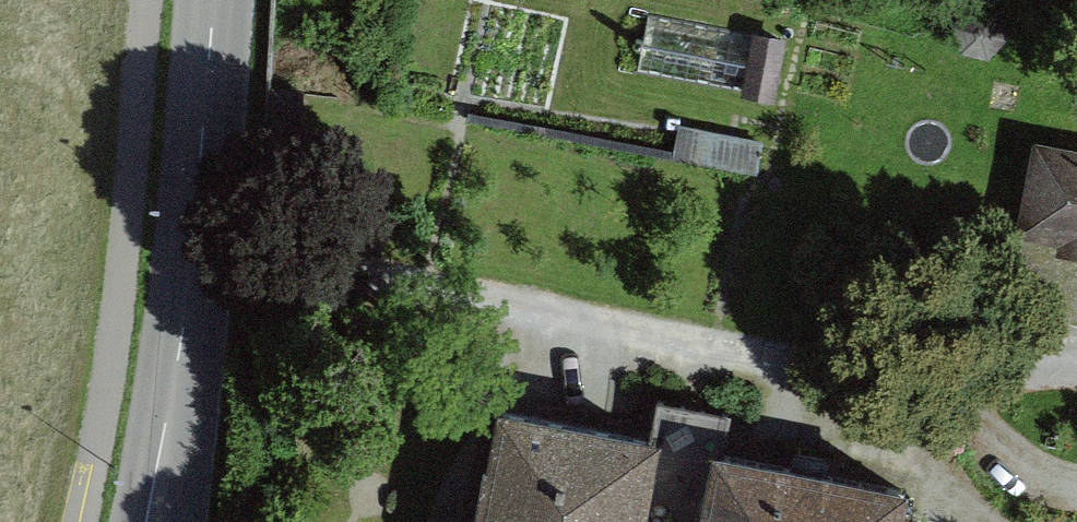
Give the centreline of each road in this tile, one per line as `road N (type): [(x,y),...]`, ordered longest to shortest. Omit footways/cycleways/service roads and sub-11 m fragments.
road 1 (residential): [(192,234),(837,377)]
road 2 (tertiary): [(192,234),(153,521)]
road 3 (tertiary): [(210,0),(192,234)]

